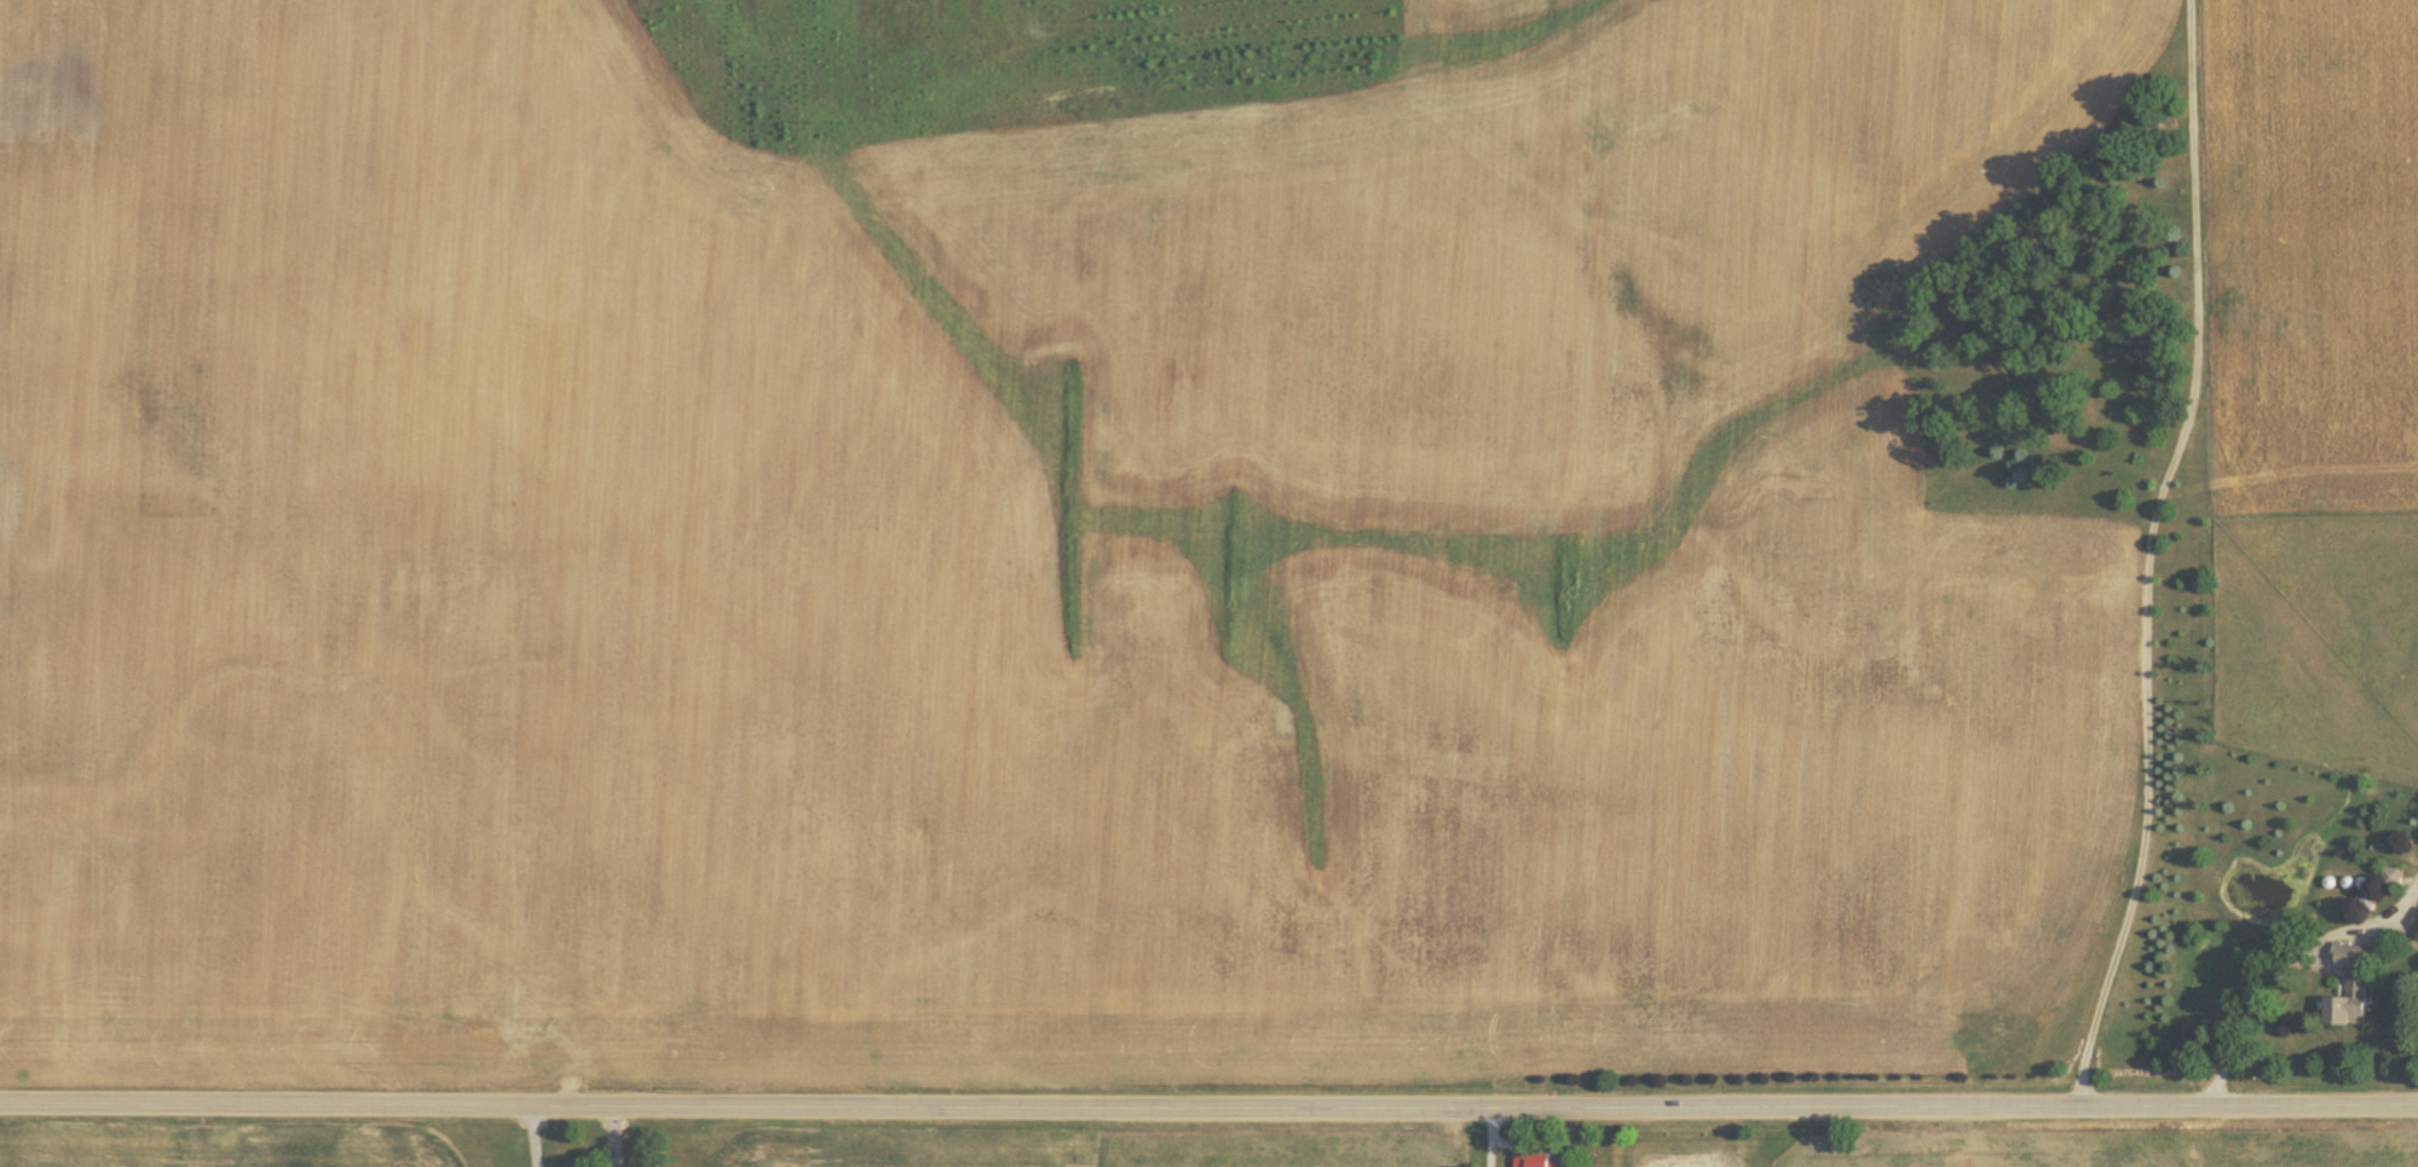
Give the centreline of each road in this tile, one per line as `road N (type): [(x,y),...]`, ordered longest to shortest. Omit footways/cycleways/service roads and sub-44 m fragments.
road 1 (tertiary): [(2417,1106),(0,1108)]

